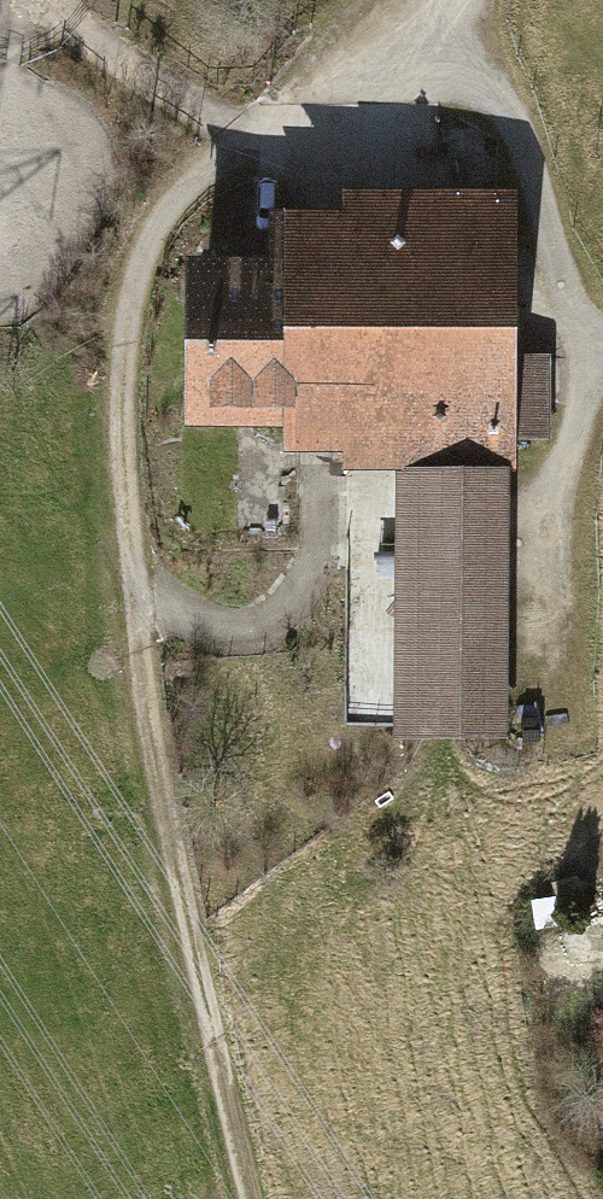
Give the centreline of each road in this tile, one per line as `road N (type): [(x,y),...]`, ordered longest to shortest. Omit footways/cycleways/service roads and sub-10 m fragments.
road 1 (track): [(245,1198),(183,941),(149,744),(122,425),(131,337),(140,282),(178,208),(245,145),(414,62)]
road 2 (track): [(137,609),(206,637),(257,634),(297,609),(319,555),(325,477)]
road 3 (track): [(245,145),(53,16),(15,0)]

